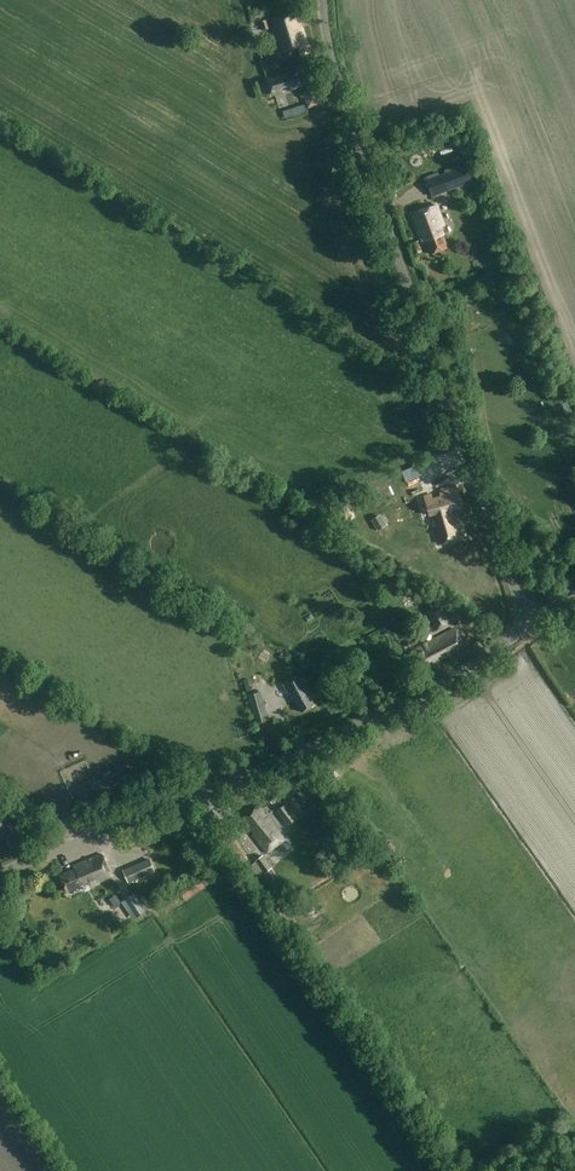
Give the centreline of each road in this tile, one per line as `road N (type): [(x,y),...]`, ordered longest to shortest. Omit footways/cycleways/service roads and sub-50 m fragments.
road 1 (unclassified): [(528,626),(332,63),(323,0)]
road 2 (unclassified): [(0,872),(246,777),(387,711),(528,626)]

